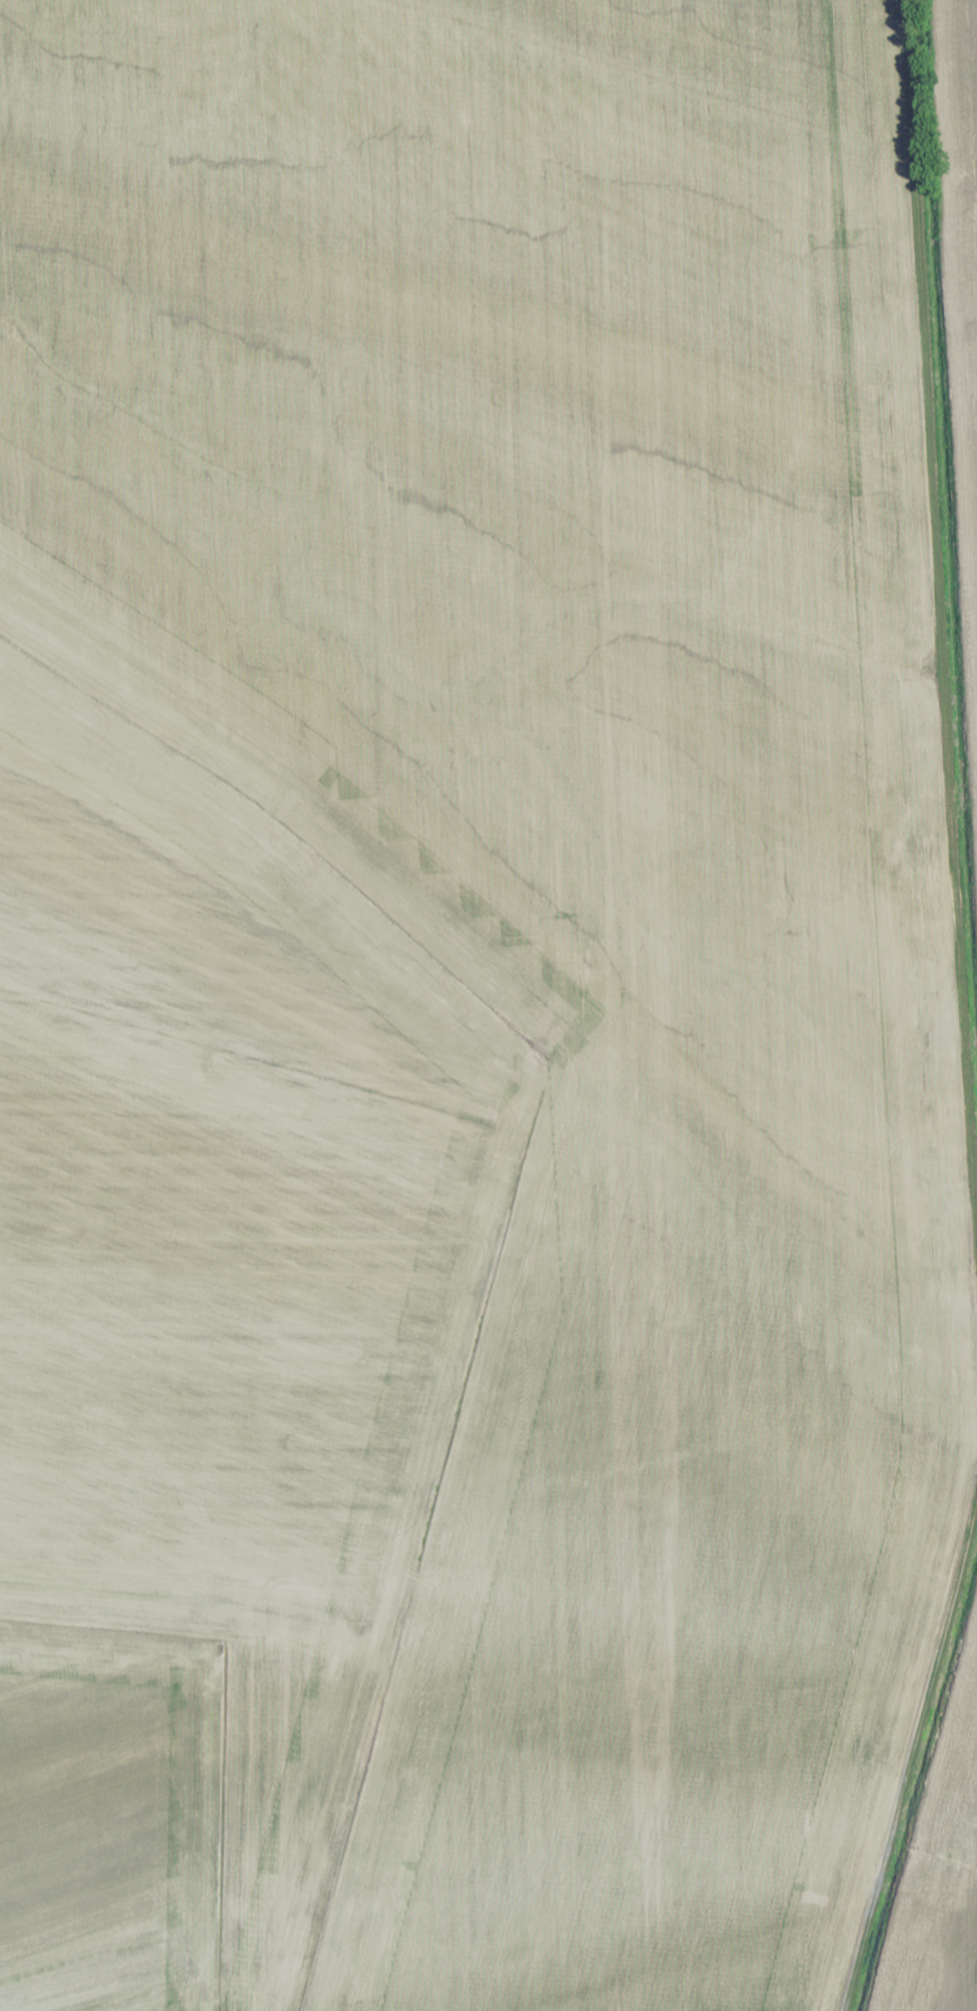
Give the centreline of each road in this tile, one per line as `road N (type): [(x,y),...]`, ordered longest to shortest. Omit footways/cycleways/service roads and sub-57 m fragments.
road 1 (residential): [(976,976),(951,0)]
road 2 (residential): [(891,2010),(976,1712)]

